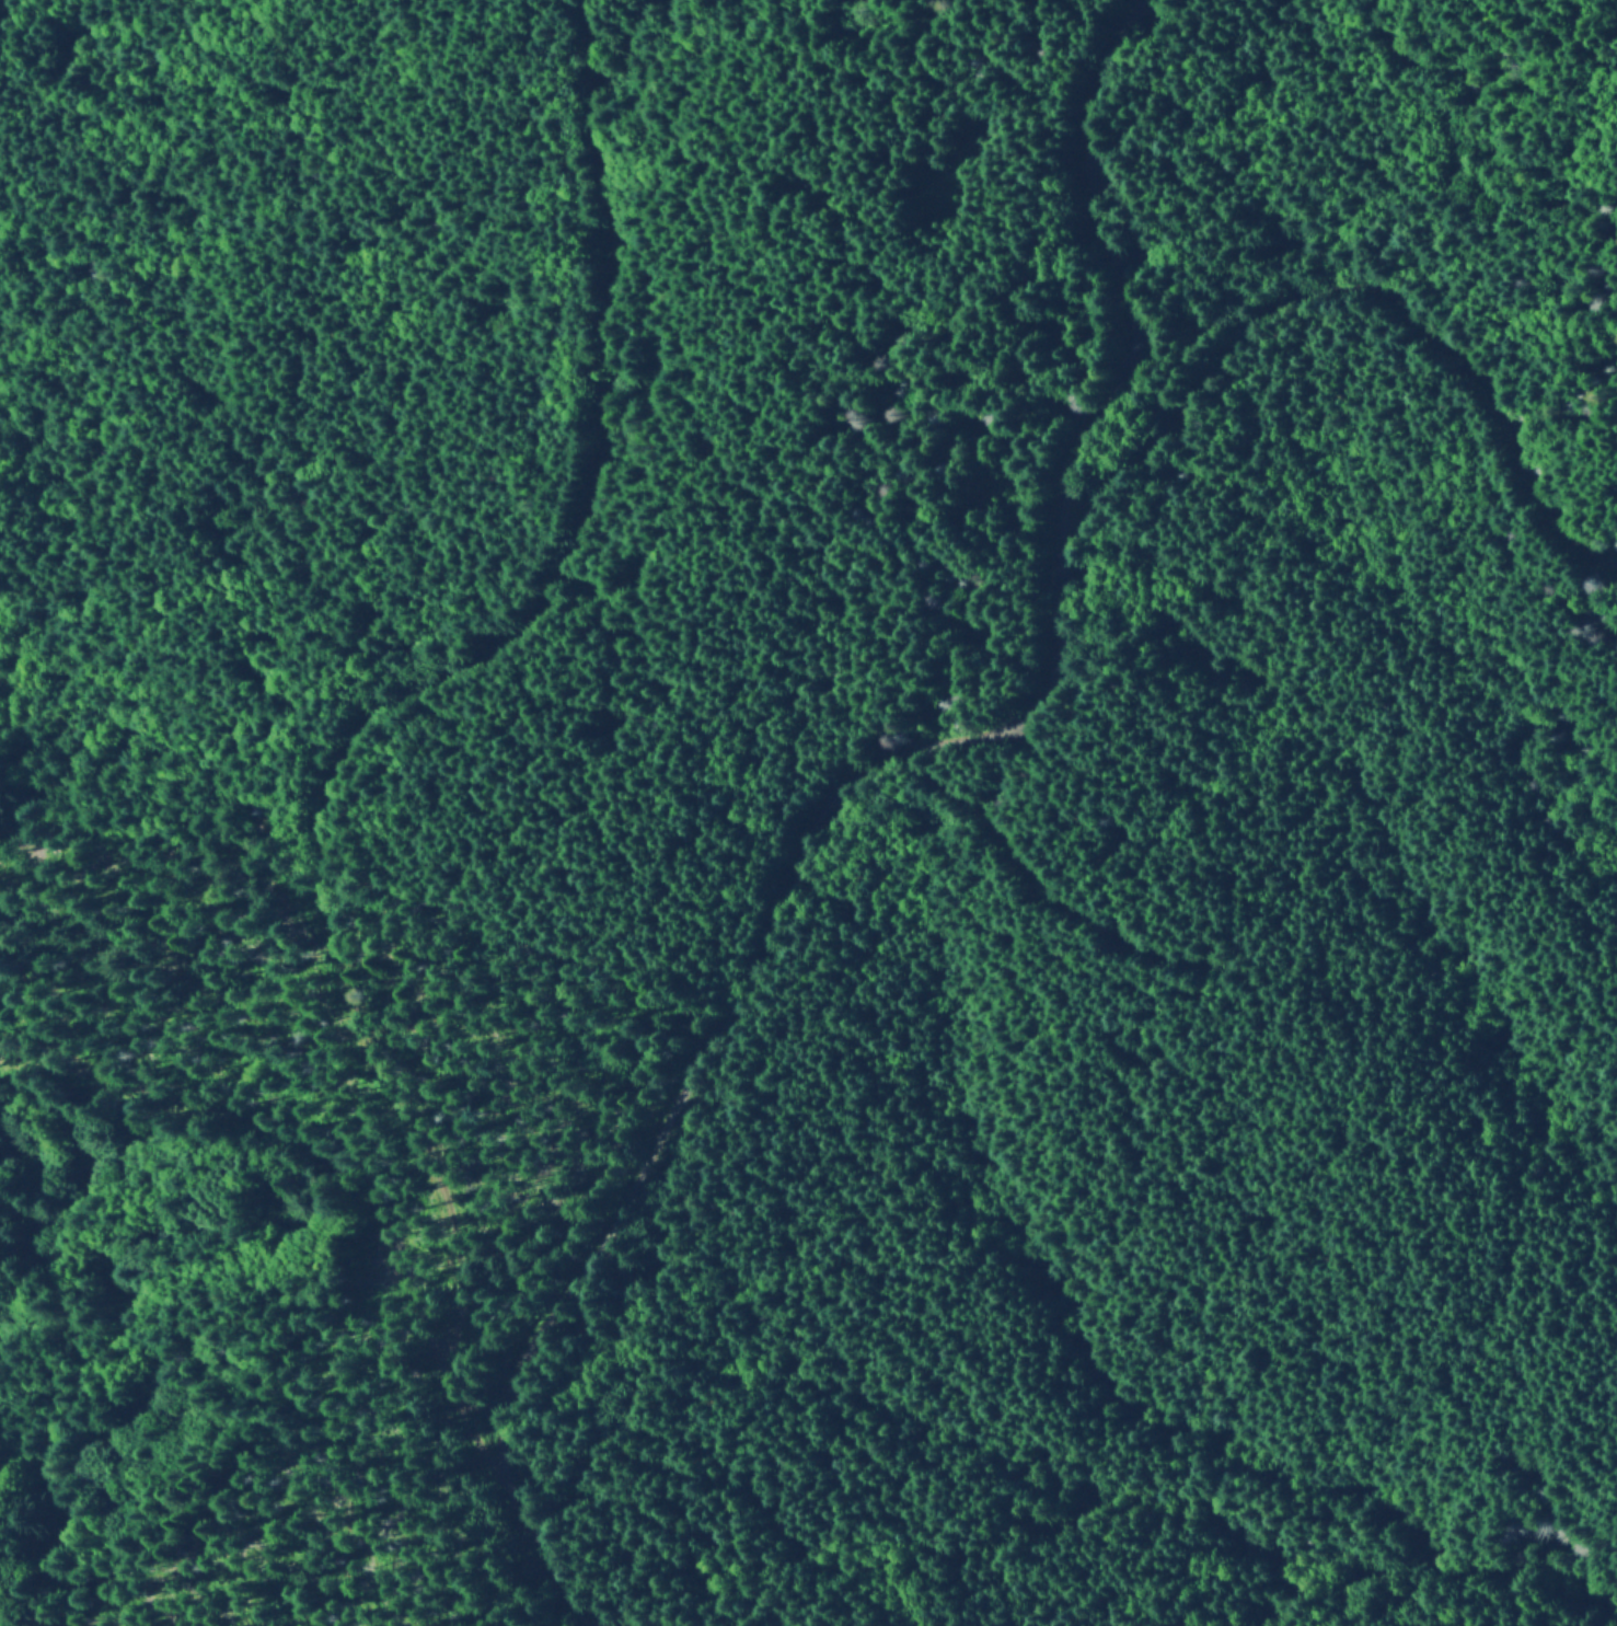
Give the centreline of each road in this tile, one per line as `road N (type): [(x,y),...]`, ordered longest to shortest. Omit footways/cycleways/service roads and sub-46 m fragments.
road 1 (track): [(579,1625),(477,1423),(841,782),(972,733),(1064,671),(1061,471),(1139,343),(1077,111),(1126,0)]

